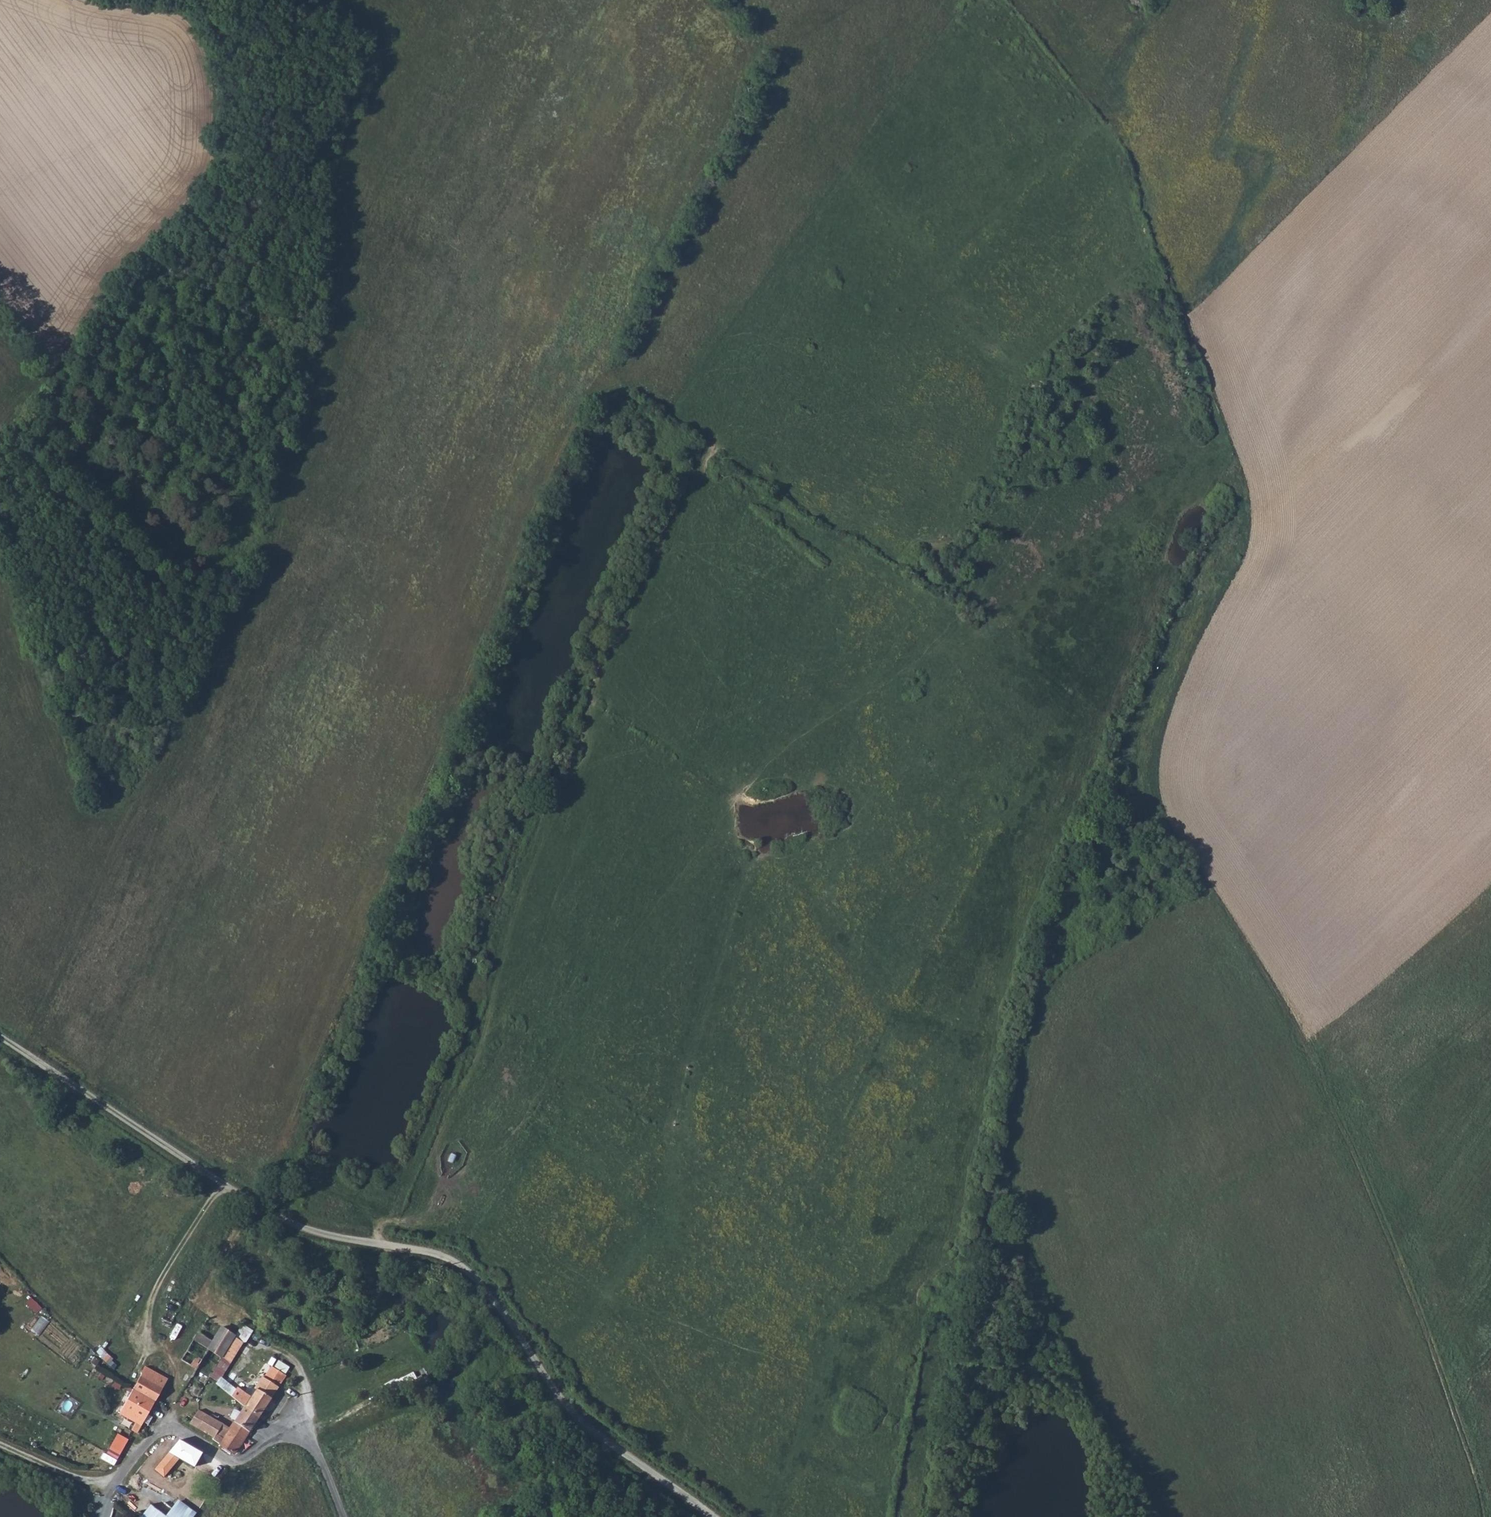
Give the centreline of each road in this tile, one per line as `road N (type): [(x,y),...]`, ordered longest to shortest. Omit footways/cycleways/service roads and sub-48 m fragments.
road 1 (unclassified): [(253,1204),(336,1237),(447,1256),(470,1273),(577,1417),(713,1516)]
road 2 (track): [(0,1037),(253,1204)]
road 3 (track): [(171,1430),(179,1331),(253,1204)]

